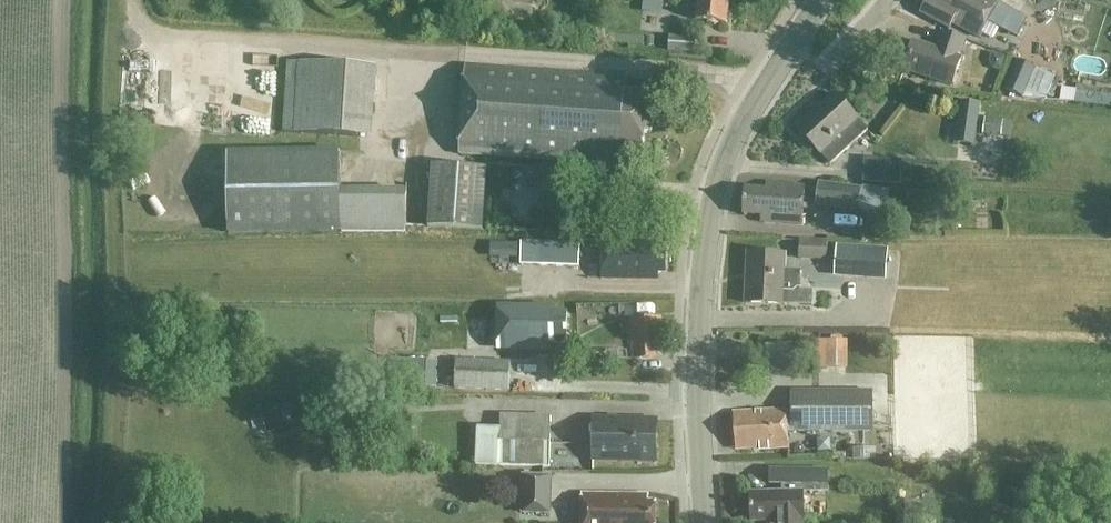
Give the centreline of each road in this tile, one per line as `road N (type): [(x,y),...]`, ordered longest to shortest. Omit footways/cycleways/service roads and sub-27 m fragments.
road 1 (secondary): [(705,522),(697,388),(709,216),(740,127),(823,0)]

